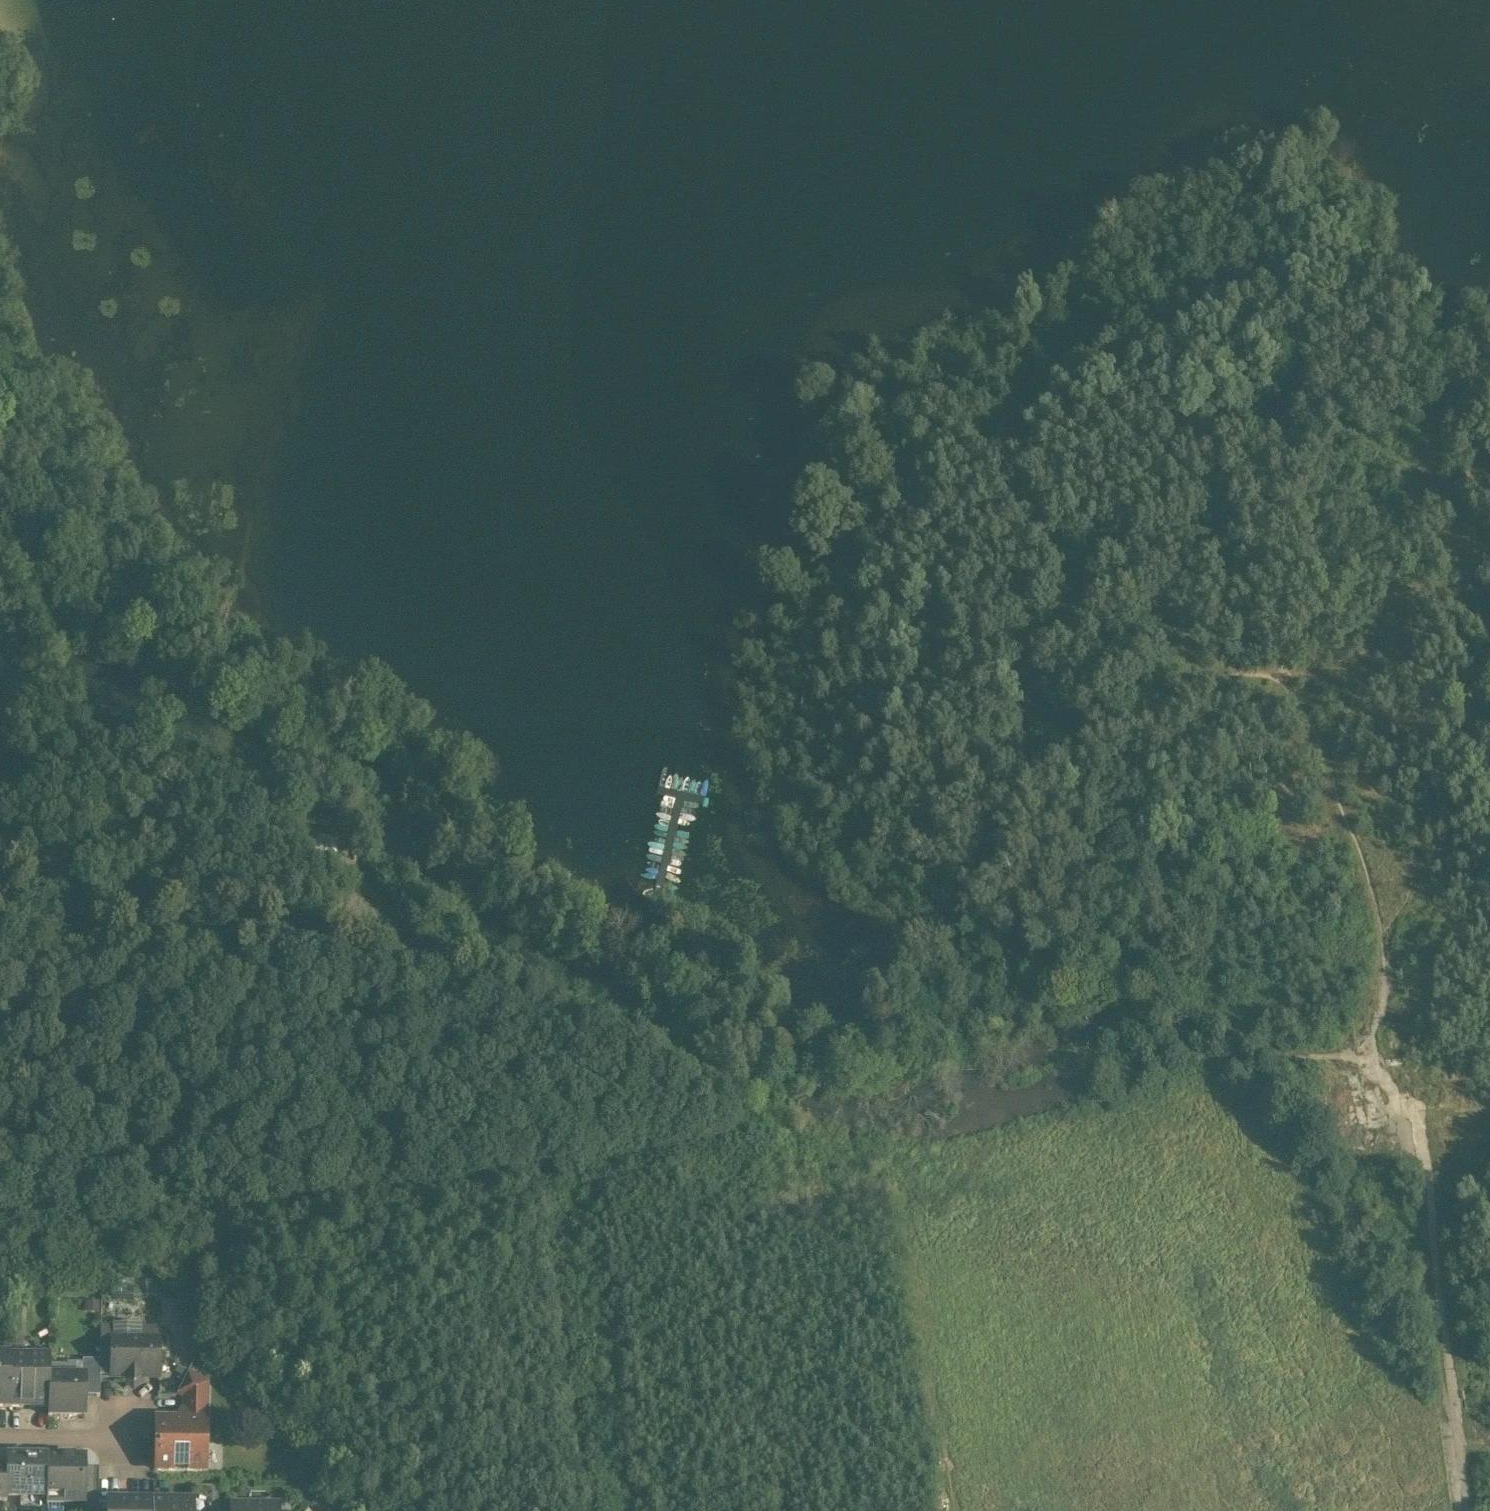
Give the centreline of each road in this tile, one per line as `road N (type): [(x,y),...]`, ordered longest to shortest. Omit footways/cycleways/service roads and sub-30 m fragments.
road 1 (track): [(28,1206),(142,1220),(241,1218),(745,1142),(428,968)]
road 2 (track): [(428,968),(392,950),(161,943),(137,1036),(28,1206),(0,1204)]
road 3 (track): [(1459,1460),(1420,1123)]
road 4 (residential): [(0,1438),(134,1443)]
road 5 (track): [(347,842),(342,903),(392,950)]

